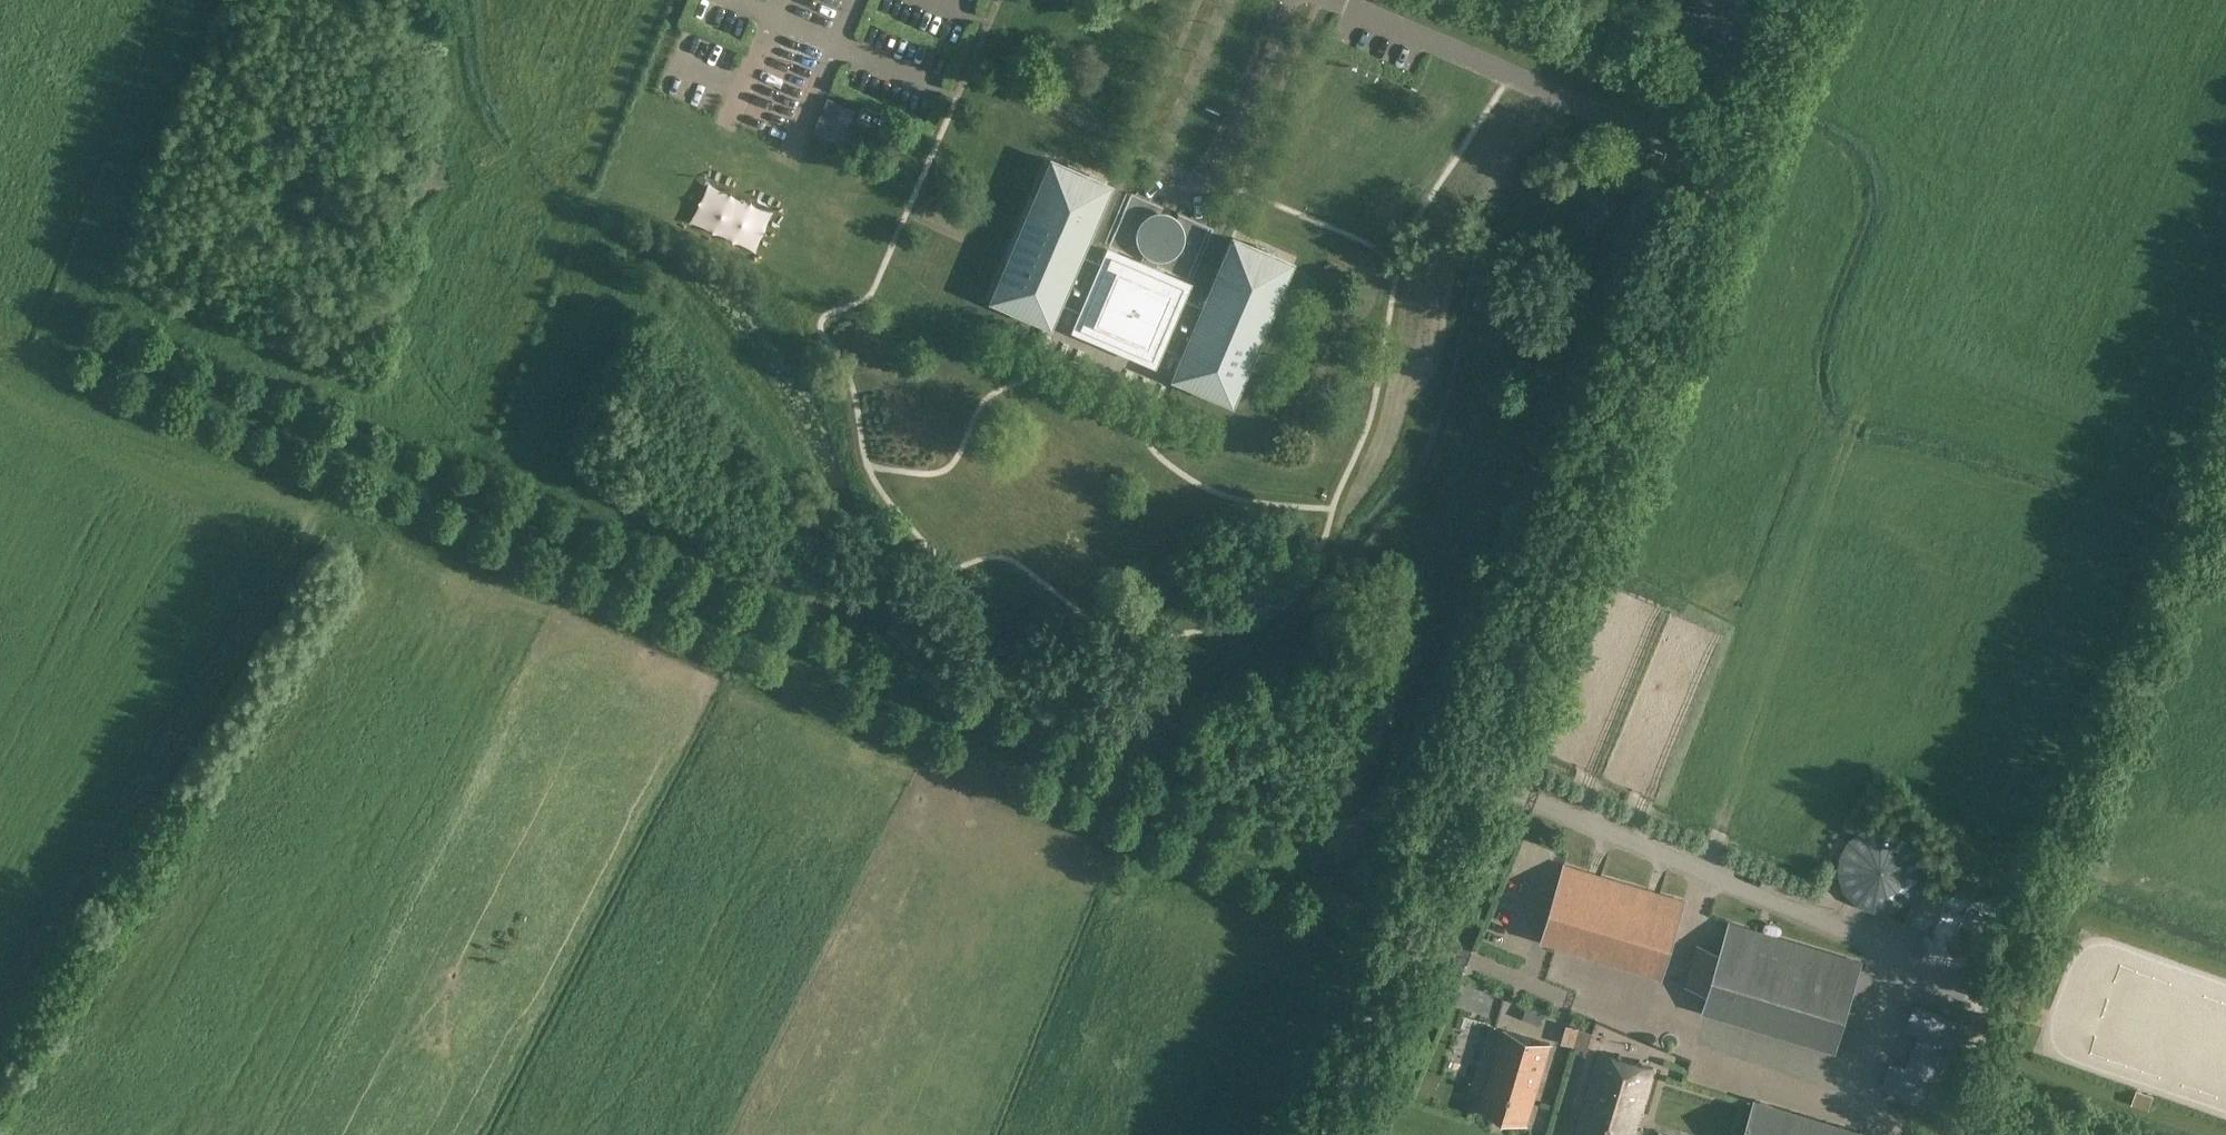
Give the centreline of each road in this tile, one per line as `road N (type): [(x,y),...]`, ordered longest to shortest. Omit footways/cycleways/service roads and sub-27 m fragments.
road 1 (tertiary): [(1320,1134),(1790,0)]

